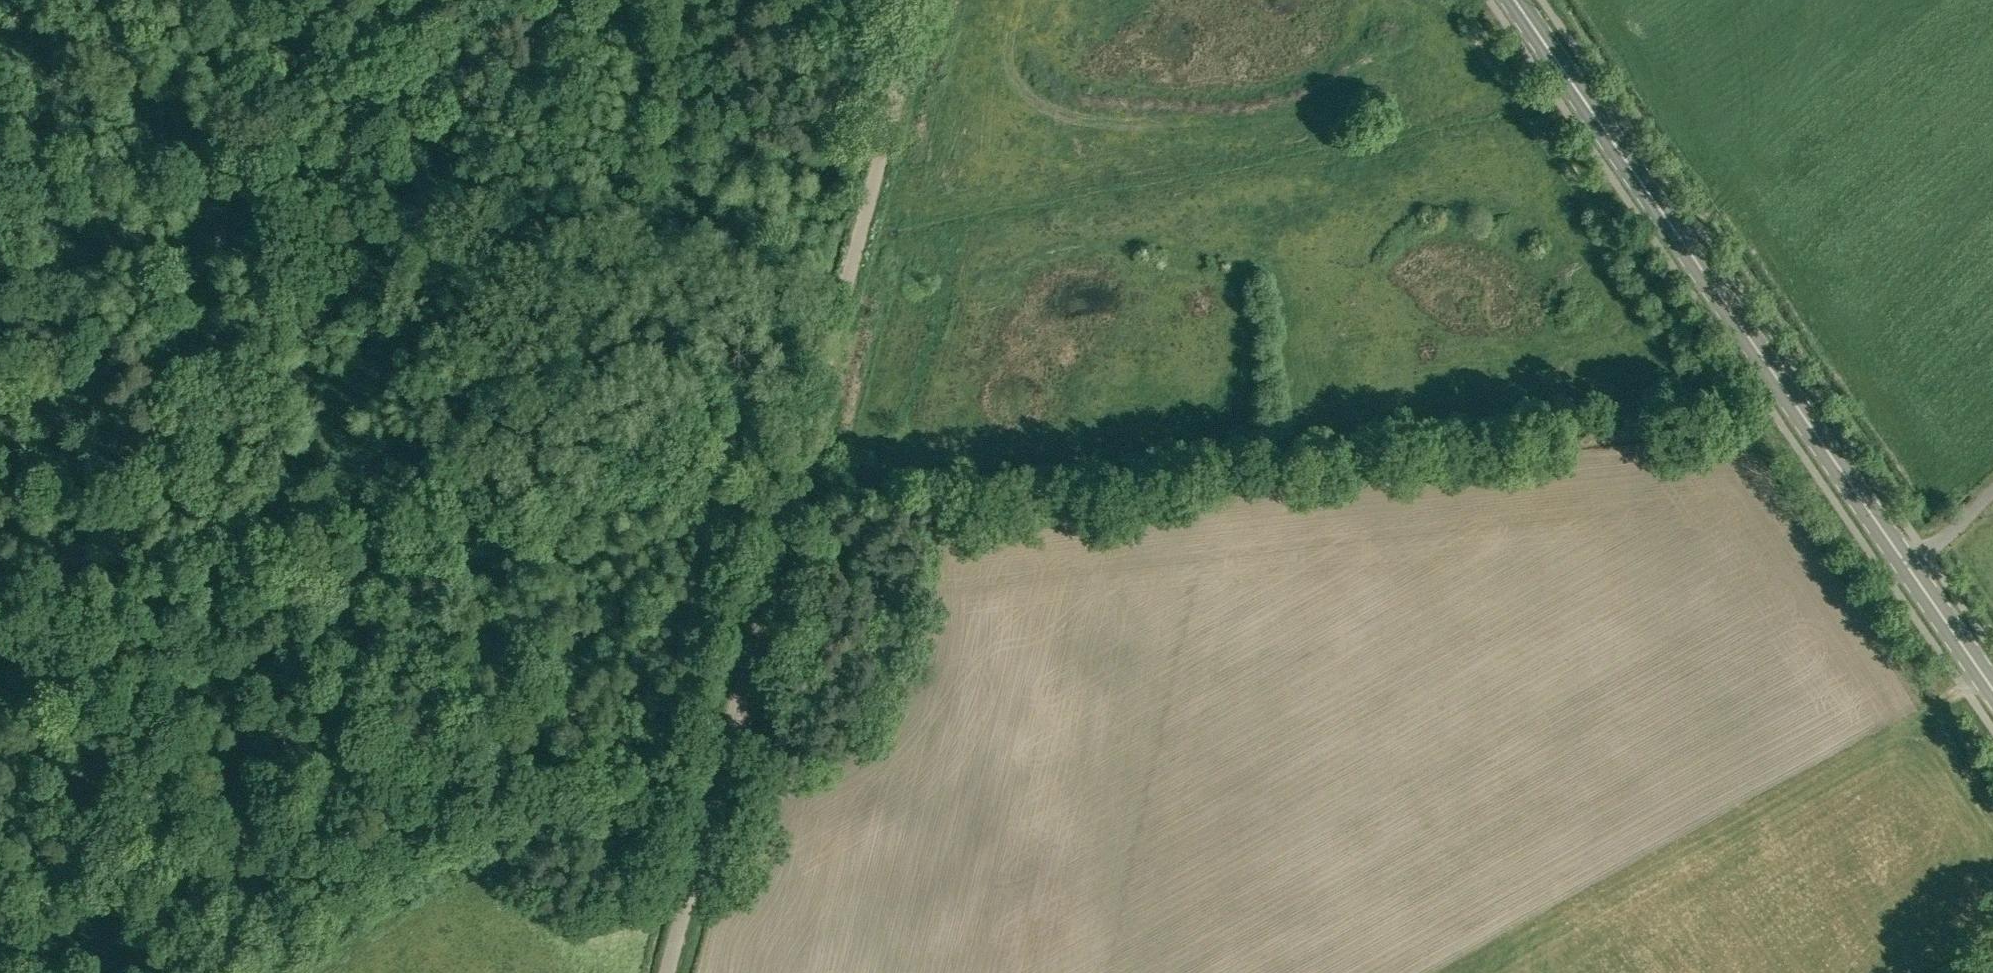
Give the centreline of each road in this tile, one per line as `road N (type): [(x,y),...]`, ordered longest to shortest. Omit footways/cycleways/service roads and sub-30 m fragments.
road 1 (unclassified): [(668,972),(917,0)]
road 2 (secondary): [(1992,689),(1514,0)]
road 3 (track): [(724,752),(601,777),(424,844),(357,881),(230,972)]

